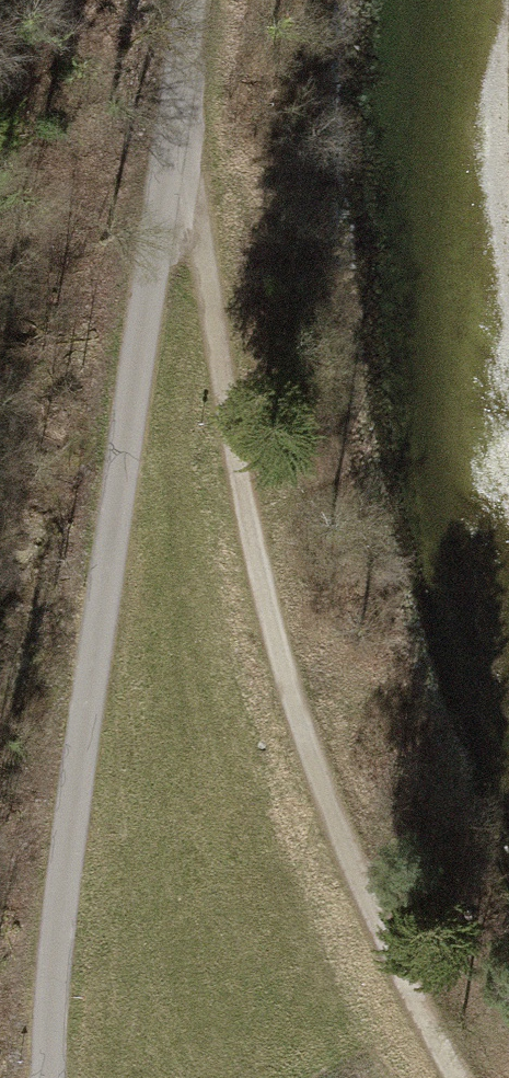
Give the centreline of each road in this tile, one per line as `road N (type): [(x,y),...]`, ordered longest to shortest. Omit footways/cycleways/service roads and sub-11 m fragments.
road 1 (track): [(50,1077),(48,1016),(190,0)]
road 2 (track): [(447,1077),(426,1047),(278,682),(173,131)]

